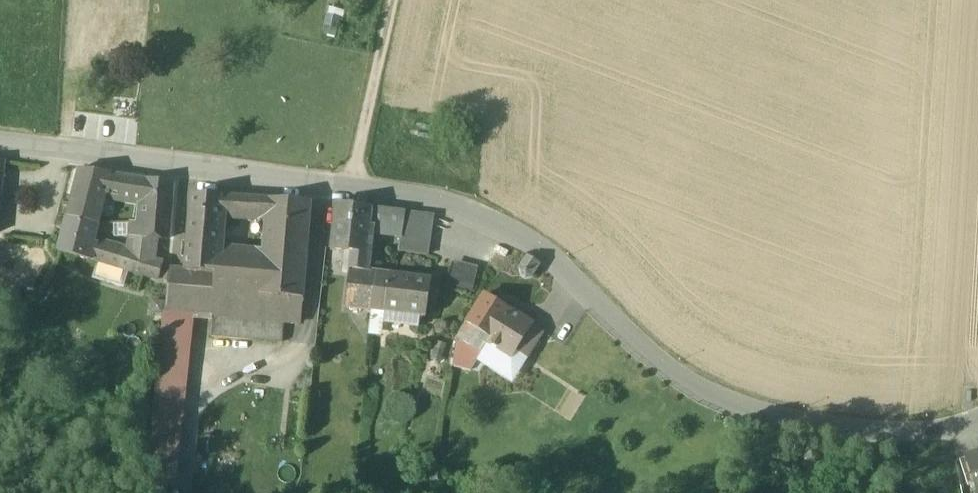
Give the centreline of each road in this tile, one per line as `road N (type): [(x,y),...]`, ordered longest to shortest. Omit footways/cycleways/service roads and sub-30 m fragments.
road 1 (tertiary): [(977,420),(936,432),(863,434),(719,399),(662,365),(544,251),(447,204),(0,145)]
road 2 (track): [(395,0),(351,190)]

